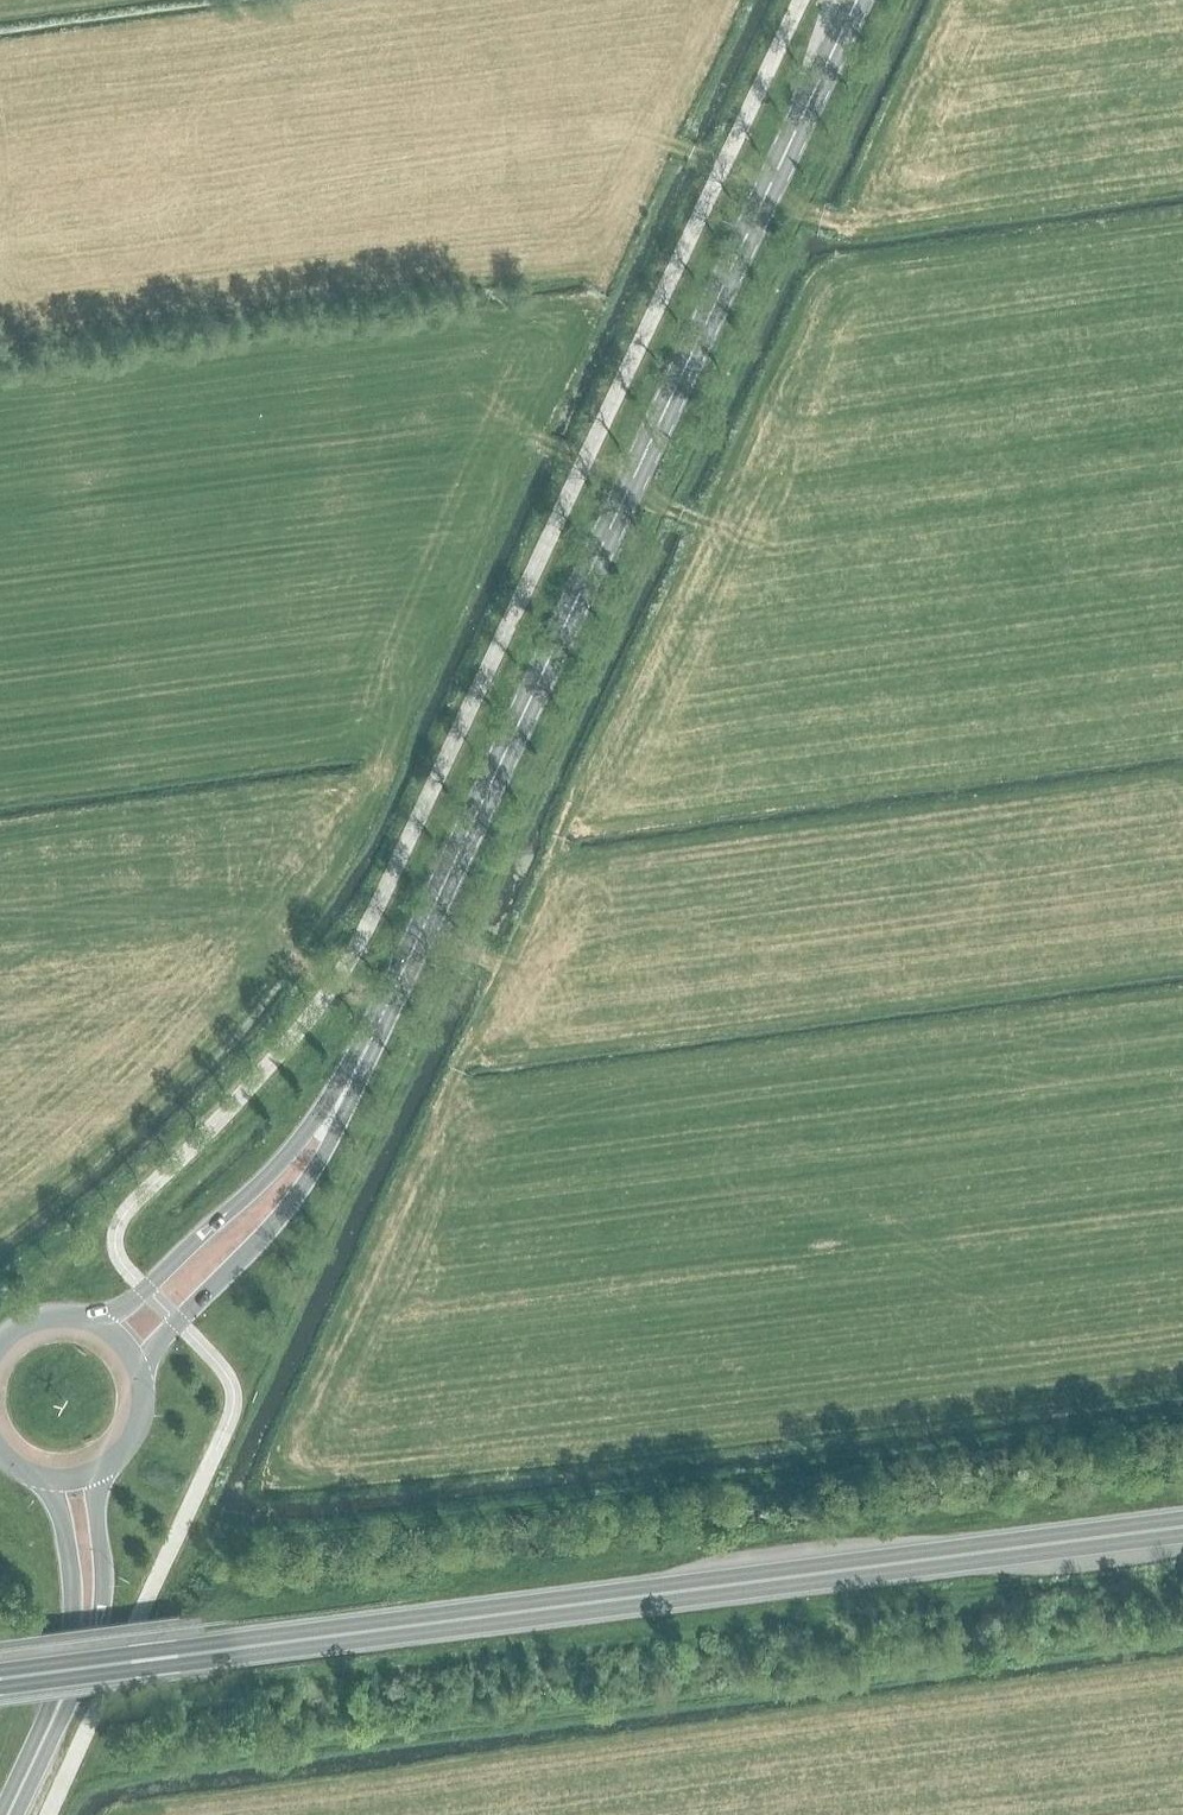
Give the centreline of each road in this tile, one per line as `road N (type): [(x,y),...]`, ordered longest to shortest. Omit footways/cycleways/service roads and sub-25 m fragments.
road 1 (secondary): [(856,0),(333,1117)]
road 2 (trunk): [(0,1677),(1182,1525)]
road 3 (secondary): [(137,1364),(282,1211),(326,1147),(333,1117)]
road 4 (secondary): [(333,1117),(100,1324)]
road 5 (secondary): [(80,1649),(100,1612),(104,1574),(94,1473)]
road 6 (secondary): [(7,1814),(80,1649)]
road 7 (secondary): [(50,1480),(80,1649)]
road 8 (secondary): [(94,1473),(124,1451),(141,1419),(137,1364)]

